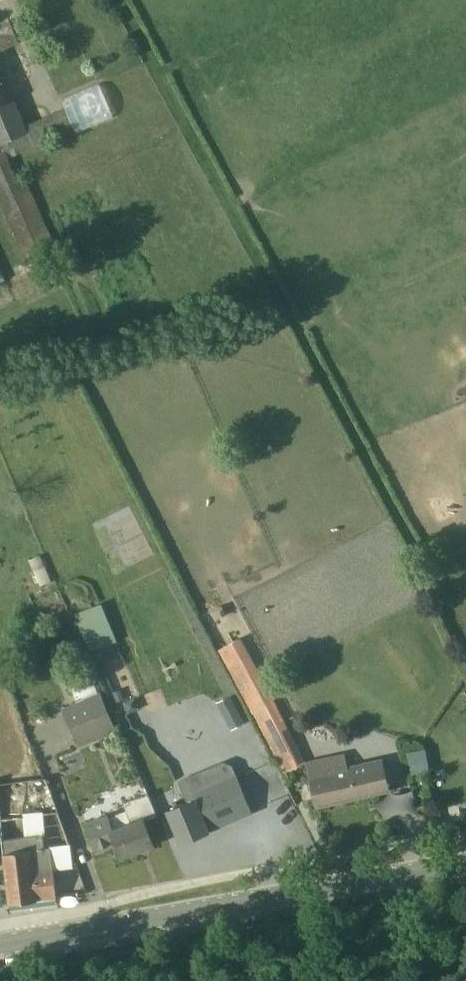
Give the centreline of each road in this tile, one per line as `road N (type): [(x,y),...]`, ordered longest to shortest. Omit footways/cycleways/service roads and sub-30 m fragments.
road 1 (tertiary): [(0,946),(465,866)]

